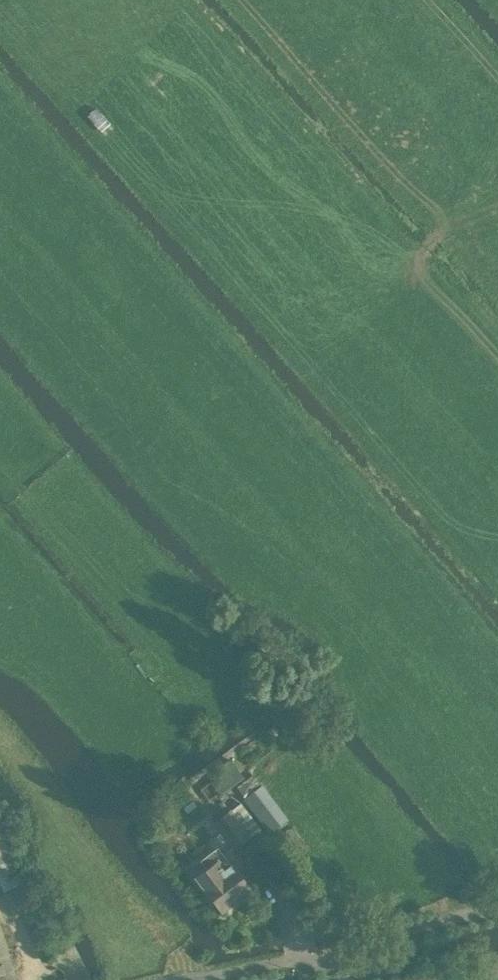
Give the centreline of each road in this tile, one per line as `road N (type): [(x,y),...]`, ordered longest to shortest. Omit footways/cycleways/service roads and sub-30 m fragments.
road 1 (track): [(0,456),(115,584),(418,852),(458,917)]
road 2 (unclassified): [(497,908),(192,979)]
road 3 (track): [(0,738),(178,950),(188,979)]

